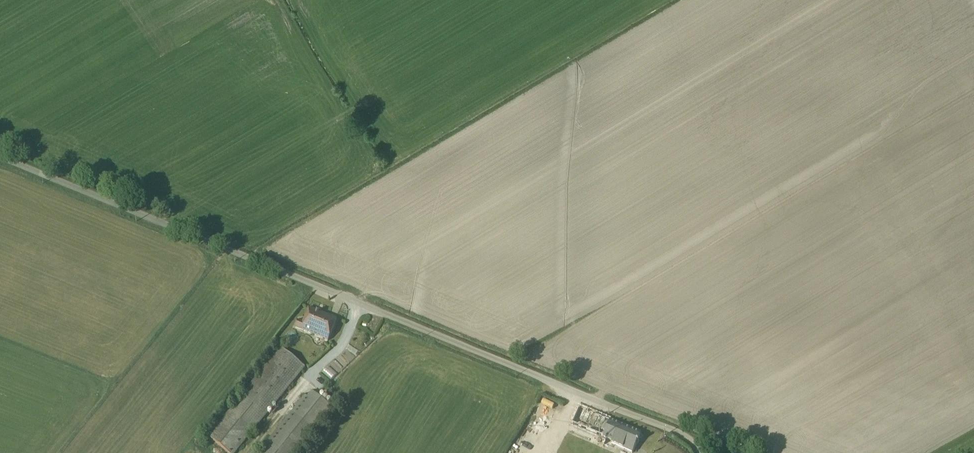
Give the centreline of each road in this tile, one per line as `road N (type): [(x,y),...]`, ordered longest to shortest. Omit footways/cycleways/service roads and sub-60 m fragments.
road 1 (unclassified): [(0,157),(675,432),(698,452)]

